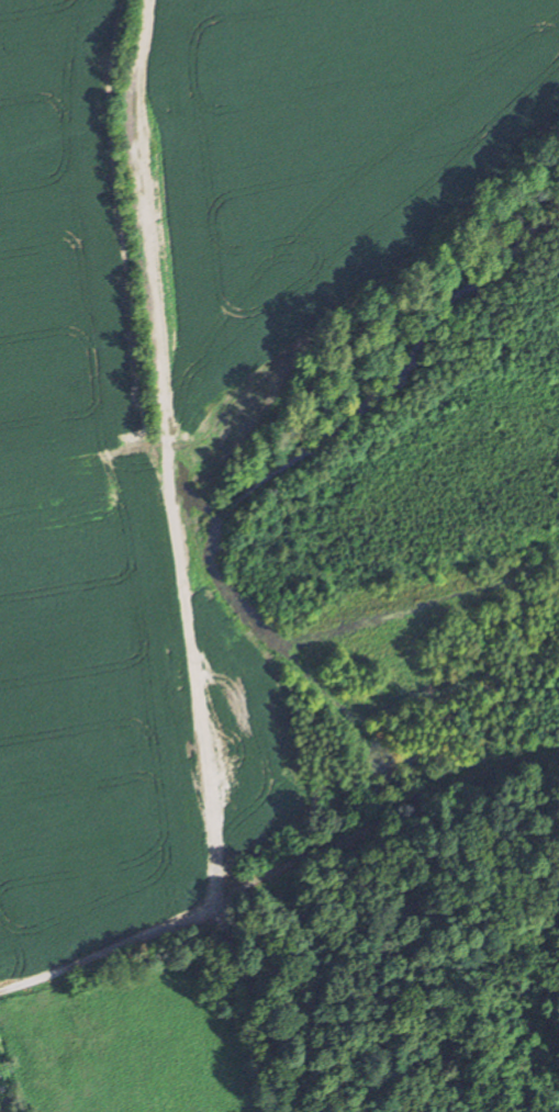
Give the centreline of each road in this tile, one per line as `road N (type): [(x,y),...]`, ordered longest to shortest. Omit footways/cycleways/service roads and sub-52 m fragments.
road 1 (residential): [(316,1111),(226,921),(171,703),(154,145),(162,0)]

